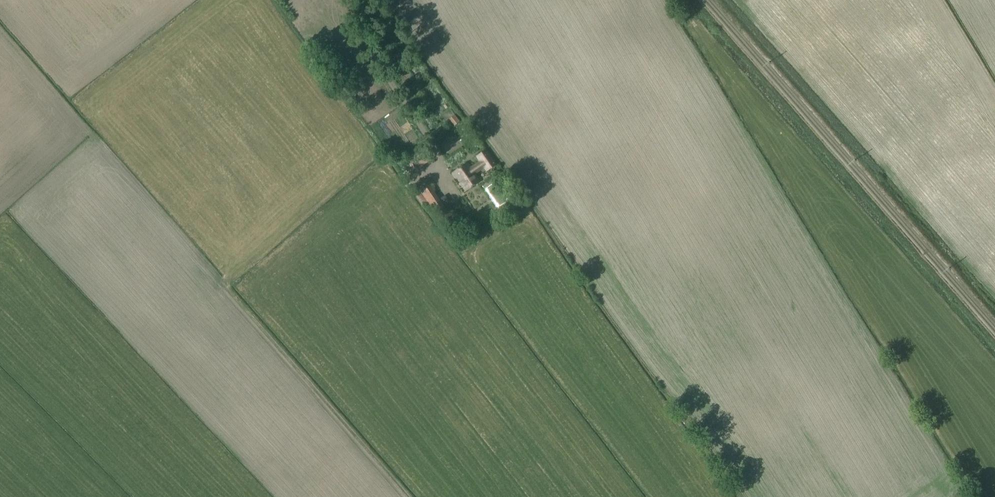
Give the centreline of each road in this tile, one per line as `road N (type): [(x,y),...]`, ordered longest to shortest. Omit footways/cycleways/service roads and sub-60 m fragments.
road 1 (track): [(222,284),(407,496)]
road 2 (track): [(442,162),(378,64),(351,0)]
road 3 (track): [(296,217),(222,284),(171,227)]

